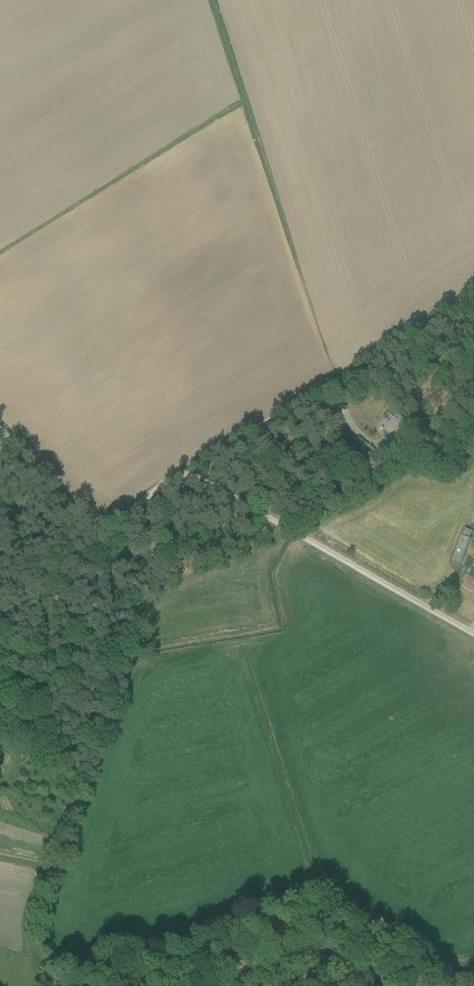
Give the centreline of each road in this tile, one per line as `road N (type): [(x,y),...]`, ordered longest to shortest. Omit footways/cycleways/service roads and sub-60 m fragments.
road 1 (unclassified): [(473,634),(188,475),(159,484),(97,525),(0,429)]

